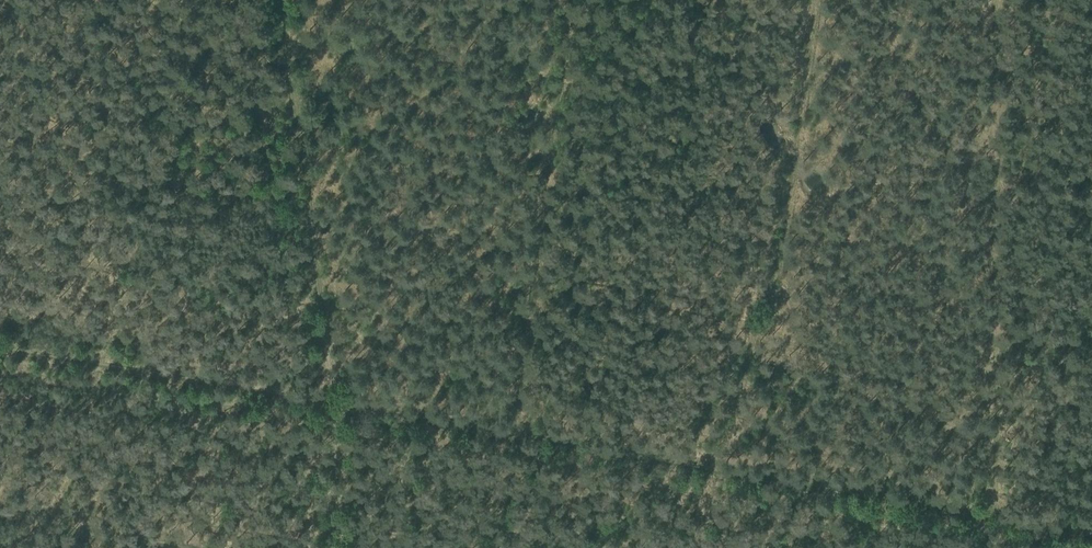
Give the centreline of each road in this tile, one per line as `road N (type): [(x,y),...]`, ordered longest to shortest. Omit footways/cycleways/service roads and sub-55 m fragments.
road 1 (track): [(283,0),(327,319),(334,547)]

